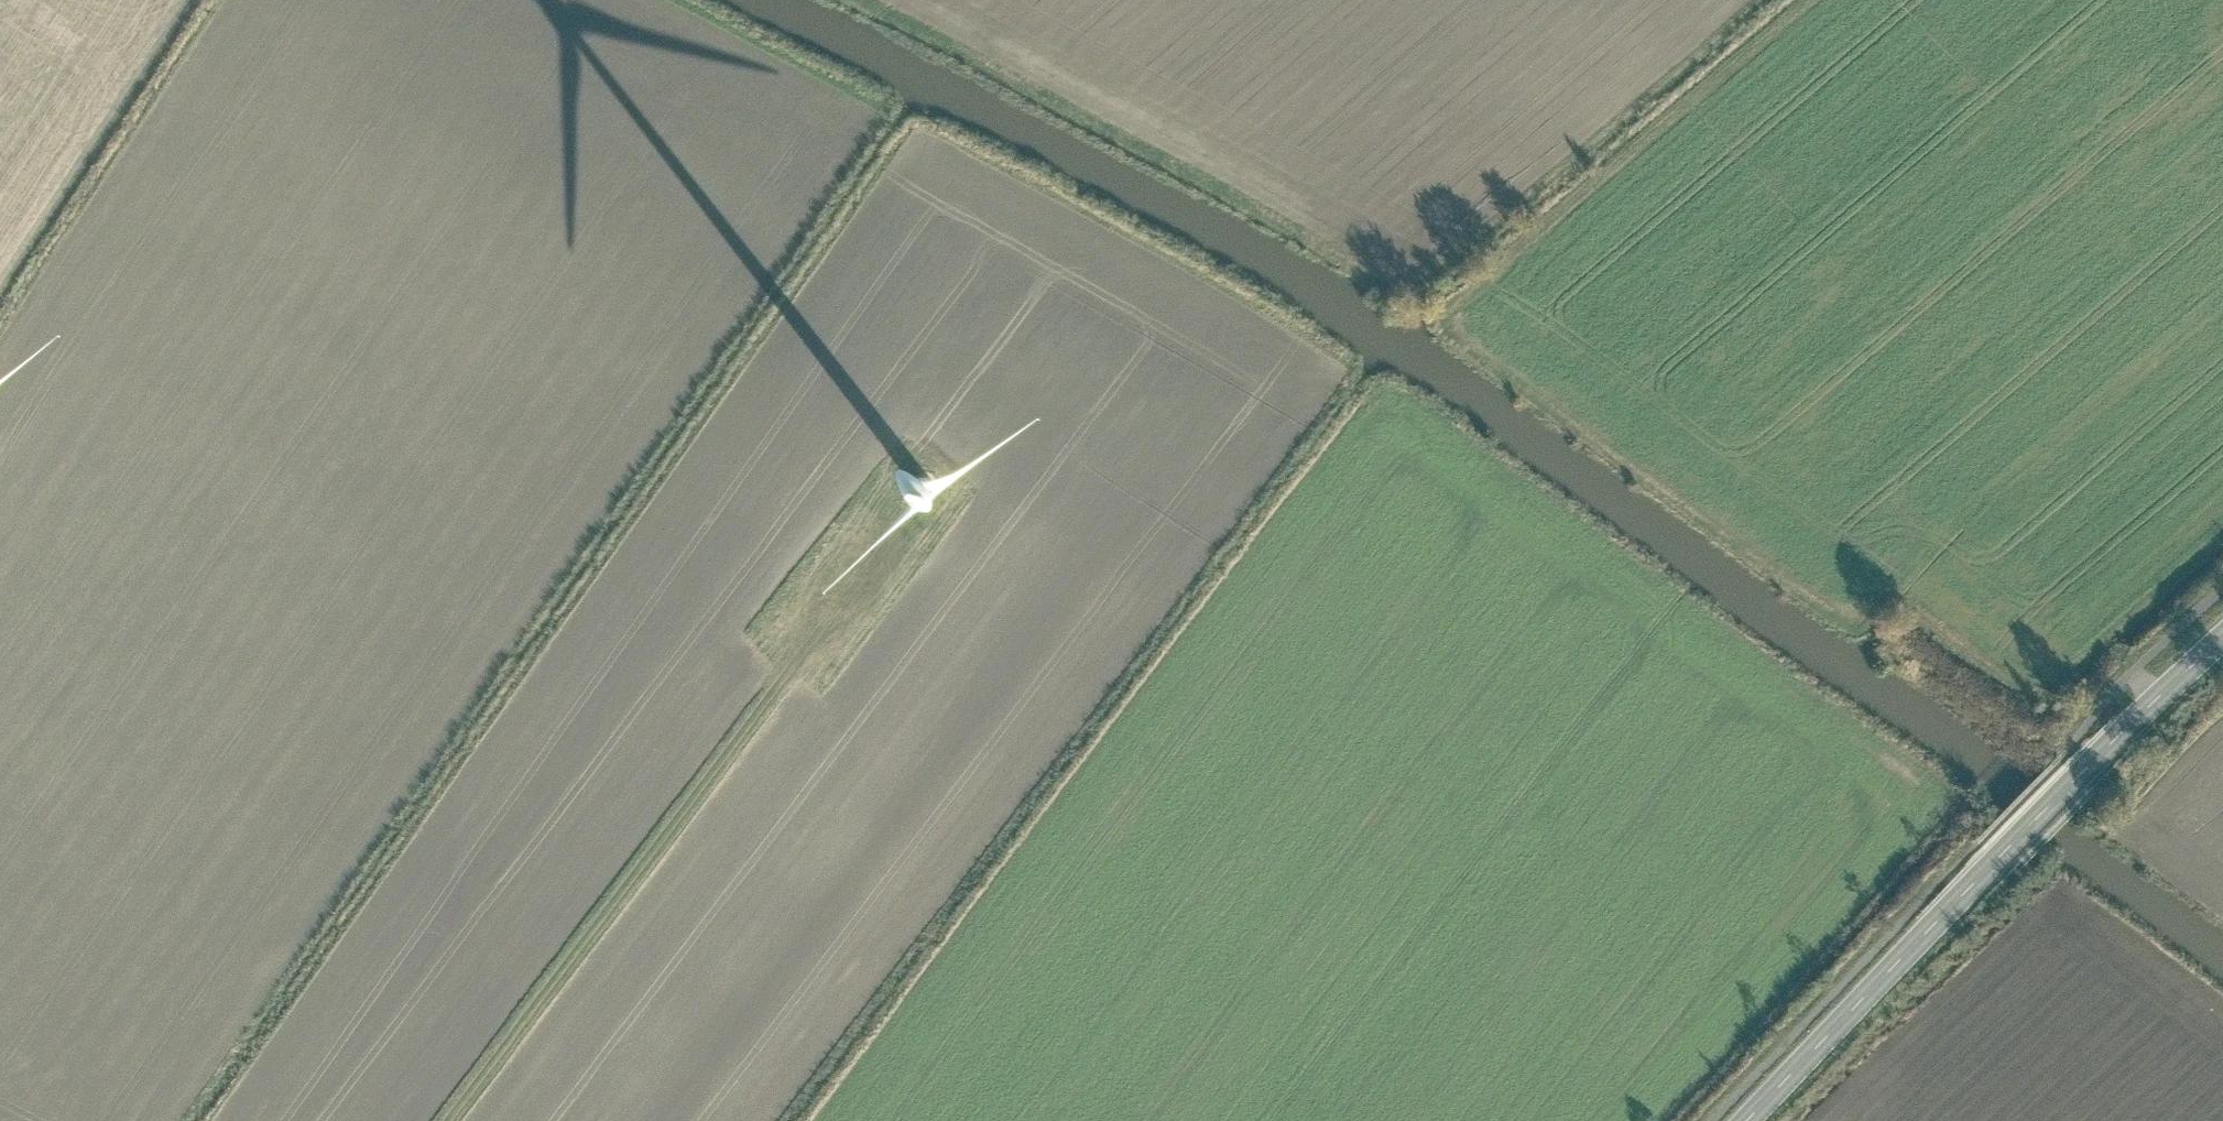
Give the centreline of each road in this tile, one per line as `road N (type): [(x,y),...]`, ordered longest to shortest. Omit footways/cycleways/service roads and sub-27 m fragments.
road 1 (secondary): [(1747,1120),(2077,770),(2222,634)]
road 2 (track): [(829,613),(444,1120)]

